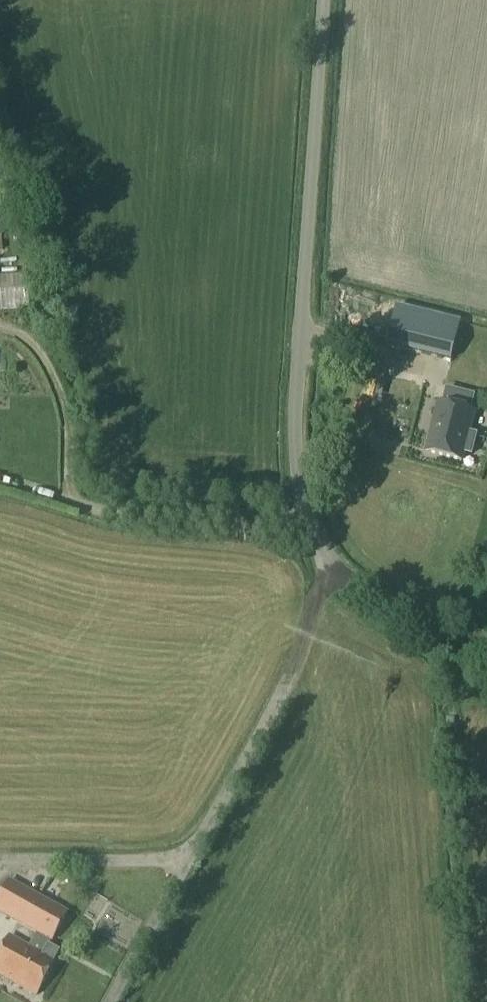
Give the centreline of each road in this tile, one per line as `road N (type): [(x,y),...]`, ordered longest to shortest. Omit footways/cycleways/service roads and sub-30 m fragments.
road 1 (unclassified): [(332,568),(312,535),(292,461),(322,0)]
road 2 (unclassified): [(183,864),(270,722),(332,568)]
road 3 (unclassified): [(486,668),(432,640),(332,568)]
road 4 (unclassified): [(183,864),(0,857)]
road 5 (unclassified): [(112,1001),(183,864)]

